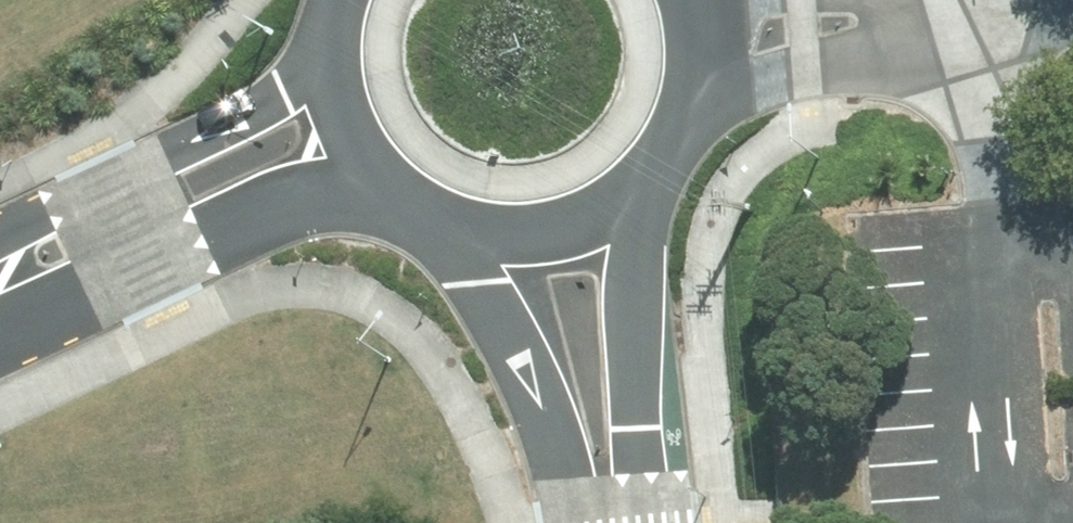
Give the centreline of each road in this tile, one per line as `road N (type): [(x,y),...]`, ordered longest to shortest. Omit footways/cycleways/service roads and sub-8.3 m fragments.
road 1 (residential): [(0,275),(285,83),(335,31)]
road 2 (residential): [(374,173),(203,245),(0,298)]
road 3 (tertiary): [(653,180),(609,522)]
road 4 (tertiary): [(594,522),(435,221)]
road 5 (tertiary): [(653,180),(607,217),(551,237),(492,239),(435,221)]
road 6 (tertiary): [(691,0),(700,54),(693,107),(653,180)]
road 7 (tertiary): [(374,173),(340,106),(335,31)]

